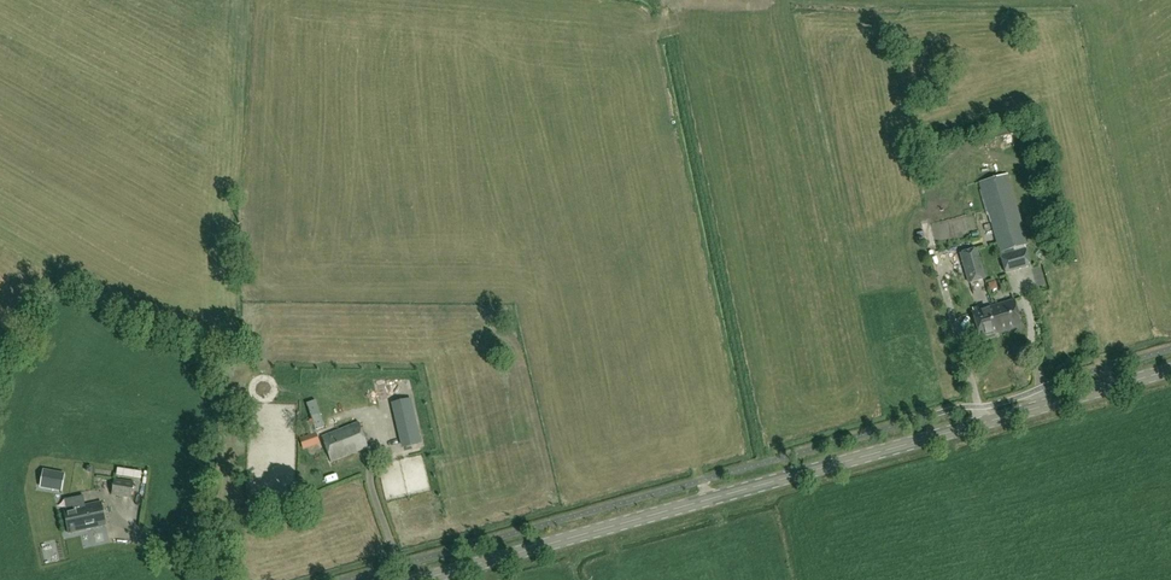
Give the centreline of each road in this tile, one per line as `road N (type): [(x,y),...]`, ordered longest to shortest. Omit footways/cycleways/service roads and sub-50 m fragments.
road 1 (tertiary): [(419,579),(1170,370)]
road 2 (track): [(214,579),(217,349)]

